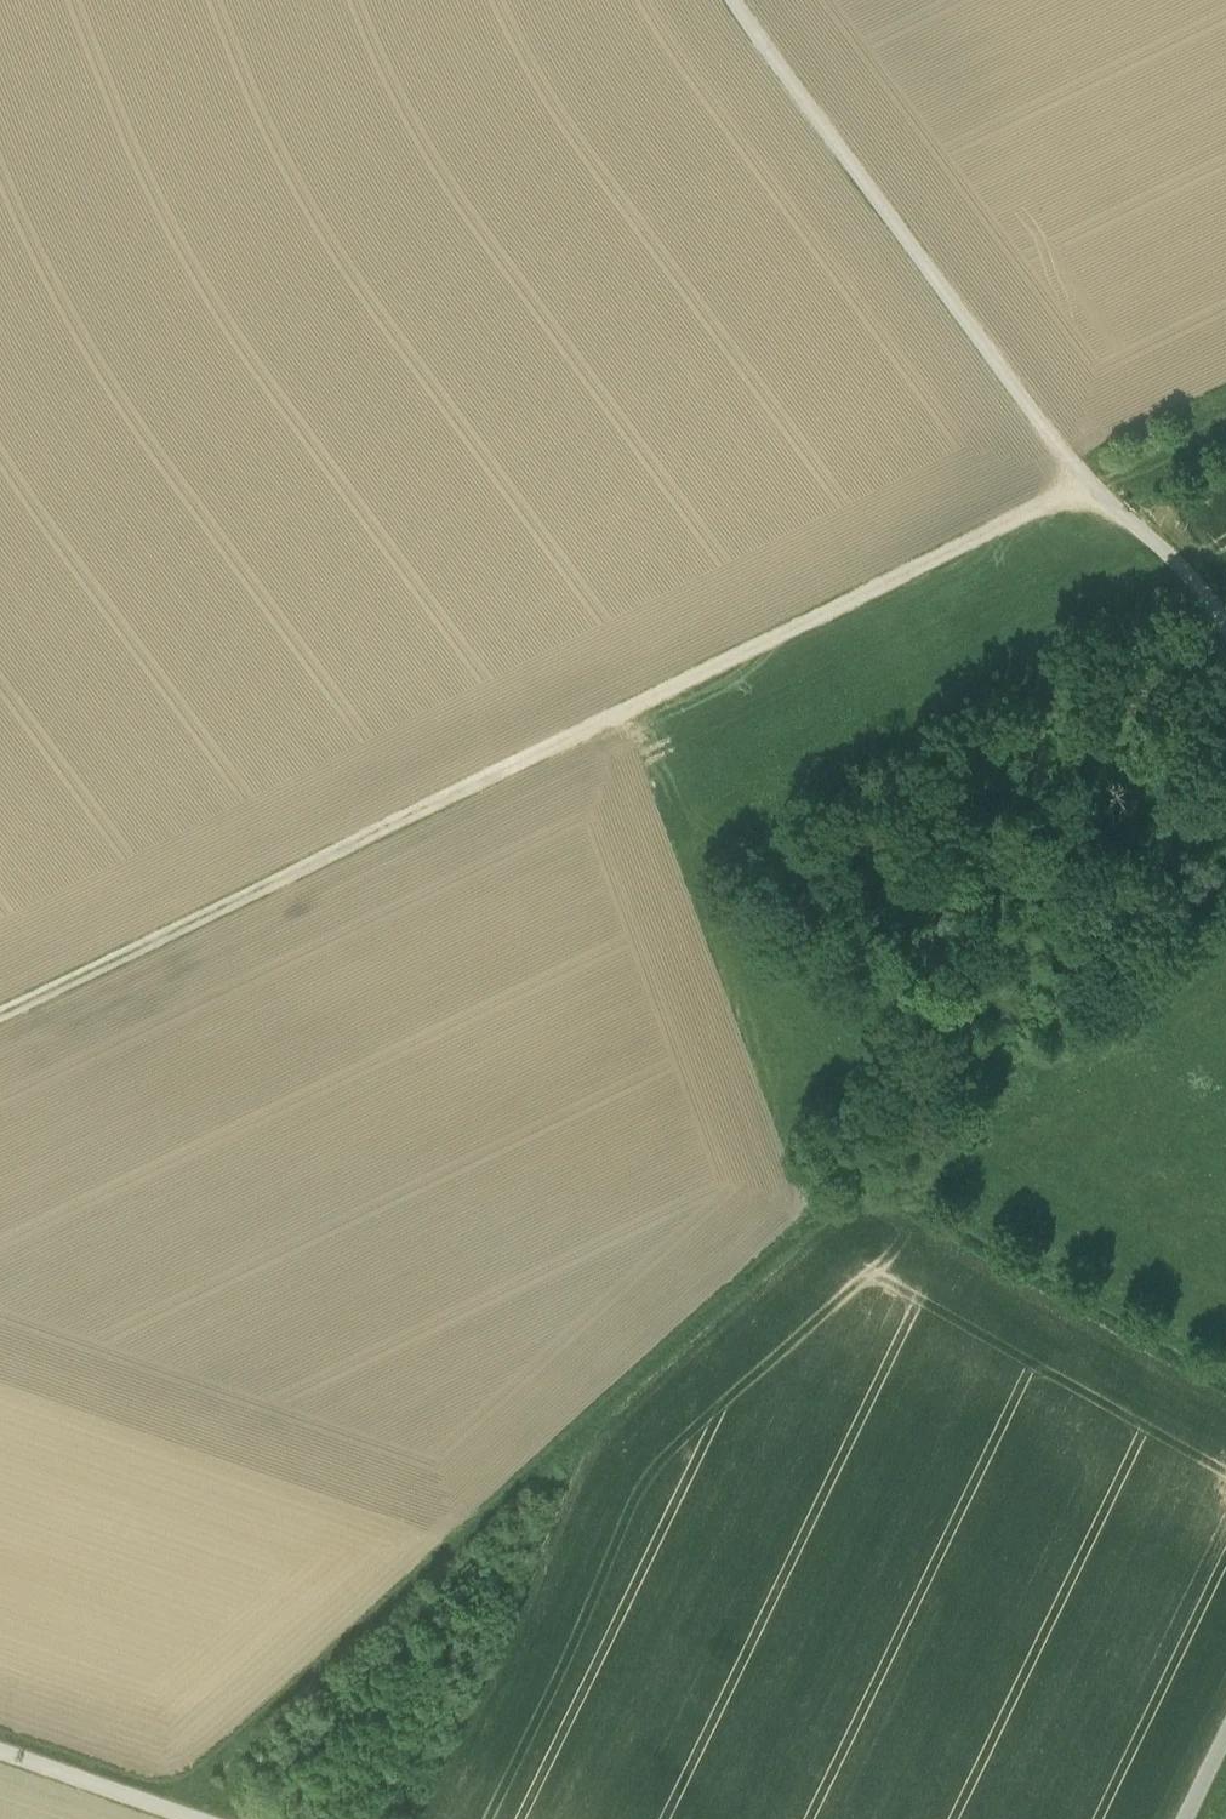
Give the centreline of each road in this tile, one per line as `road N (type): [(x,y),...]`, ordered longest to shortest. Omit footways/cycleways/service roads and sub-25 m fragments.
road 1 (track): [(1101,494),(0,1021)]
road 2 (unclassified): [(727,0),(825,182),(1101,494),(1201,586),(1225,624)]
road 3 (unclassified): [(188,1818),(0,1752)]

